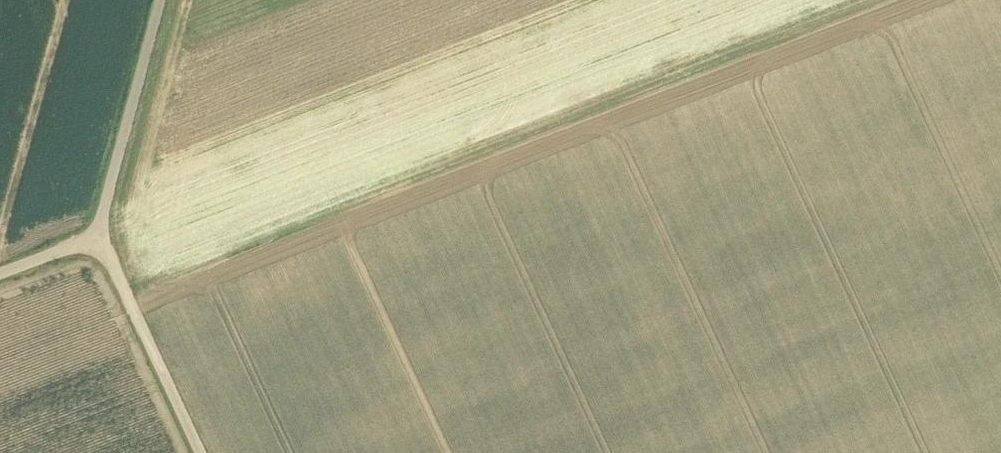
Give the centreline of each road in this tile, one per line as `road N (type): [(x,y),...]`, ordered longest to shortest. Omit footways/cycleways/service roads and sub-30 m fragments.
road 1 (track): [(99,235),(163,0)]
road 2 (track): [(200,452),(99,235)]

